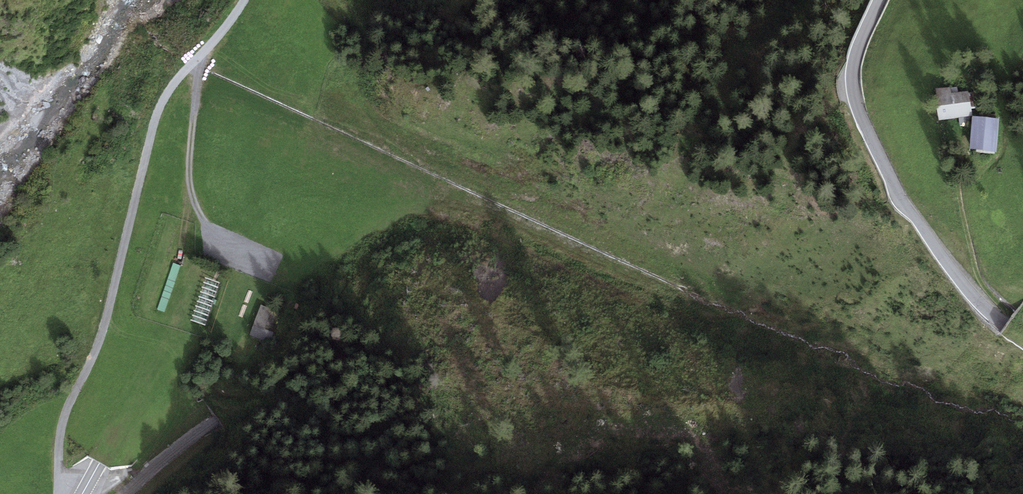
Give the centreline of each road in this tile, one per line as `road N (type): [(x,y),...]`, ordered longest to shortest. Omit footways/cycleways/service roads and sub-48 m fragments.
road 1 (unclassified): [(64,493),(62,428),(106,324),(152,126),(166,92),(245,0)]
road 2 (secondary): [(301,0),(219,214),(85,493)]
road 3 (unclassified): [(880,0),(852,71),(860,114),(911,213),(972,293),(1022,334)]
road 4 (track): [(1008,324),(1008,312),(977,274),(953,187),(998,158),(1022,56)]

